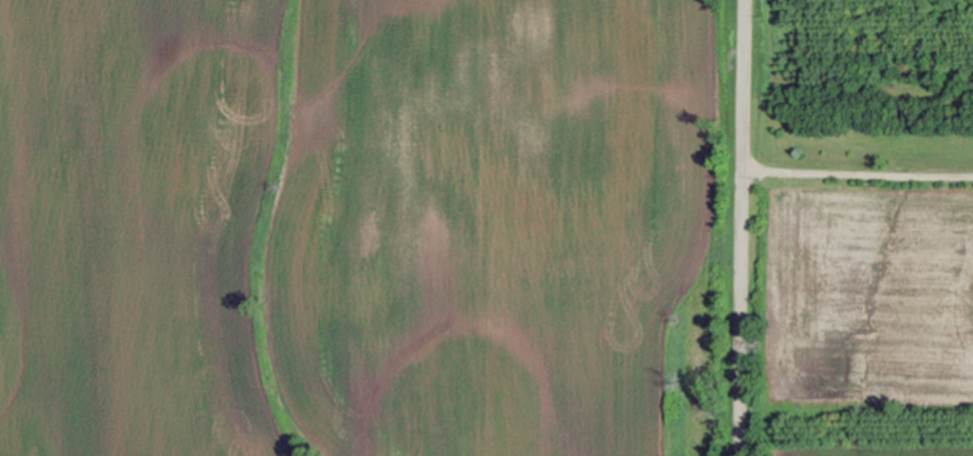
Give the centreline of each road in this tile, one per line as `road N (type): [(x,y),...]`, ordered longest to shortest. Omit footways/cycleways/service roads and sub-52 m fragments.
road 1 (residential): [(743,455),(745,0)]

